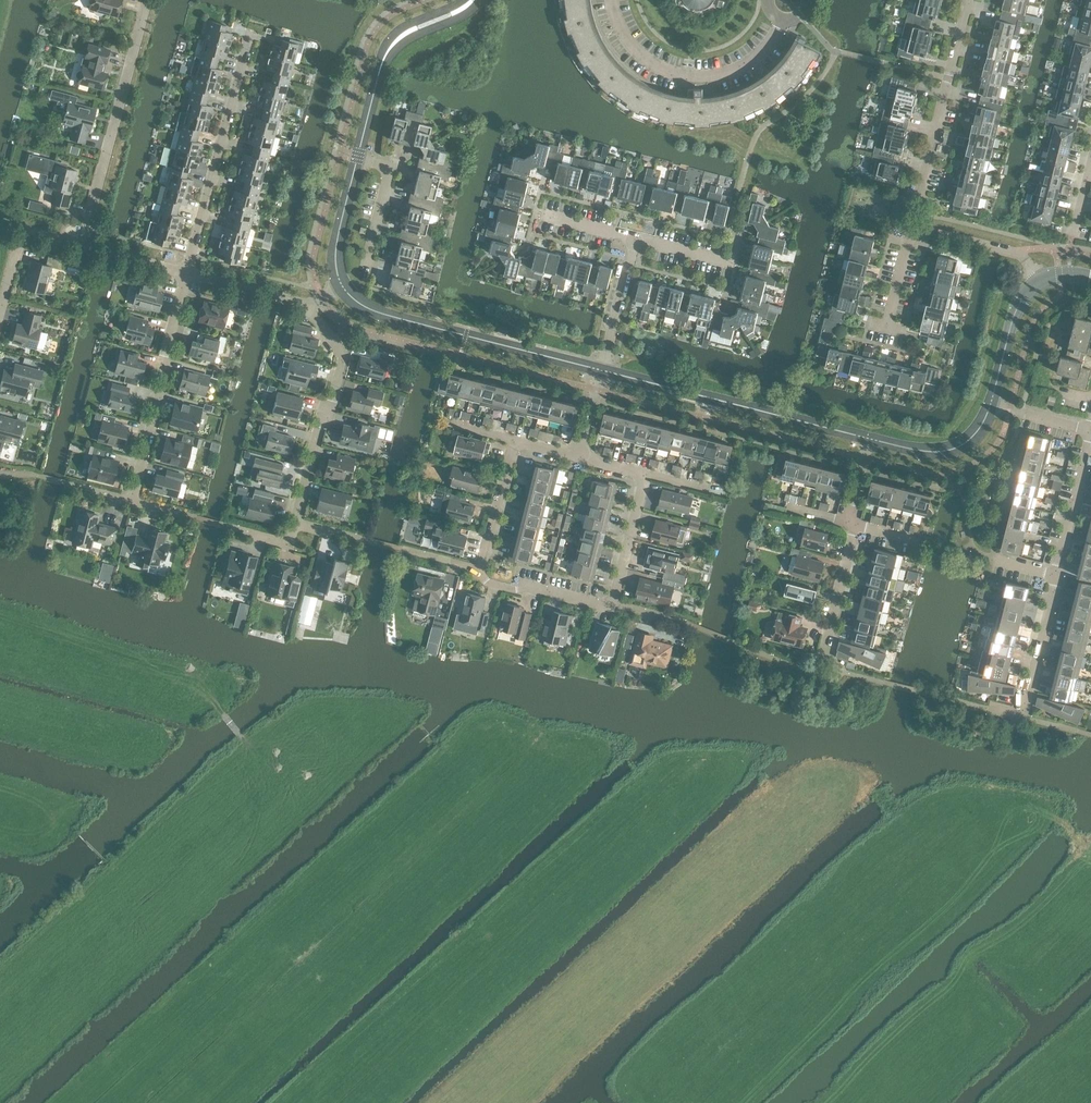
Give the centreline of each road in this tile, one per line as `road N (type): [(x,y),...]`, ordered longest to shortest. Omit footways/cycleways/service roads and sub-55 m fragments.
road 1 (tertiary): [(871,439),(600,371)]
road 2 (track): [(241,736),(197,682),(0,624)]
road 3 (tertiary): [(600,371),(378,313),(342,287)]
road 4 (residential): [(82,245),(145,0)]
road 5 (residential): [(188,273),(252,32)]
road 6 (residential): [(294,521),(344,353),(308,305)]
road 7 (residential): [(132,500),(188,273)]
road 8 (residential): [(784,20),(741,68),(678,76),(640,55),(613,0)]
road 9 (residential): [(1055,575),(1090,429),(1010,409)]
road 10 (tertiary): [(358,158),(392,45),(473,0)]
road 11 (residential): [(919,195),(969,0)]
road 12 (residential): [(988,707),(1021,716),(1055,575)]
road 13 (tertiary): [(991,405),(970,440),(954,449),(871,439)]
road 14 (residential): [(364,270),(390,166),(358,158)]
road 15 (residential): [(612,604),(516,590),(490,583),(483,570)]
road 16 (residential): [(600,371),(635,237)]
road 17 (tertiary): [(1040,279),(1016,309),(991,405)]
road 18 (residential): [(0,312),(24,238),(82,245)]
road 19 (residential): [(644,473),(612,604)]
road 20 (residential): [(483,570),(517,441)]
road 21 (residential): [(823,655),(856,526)]
road 22 (tertiary): [(342,287),(335,251),(358,158)]
road 23 (residential): [(308,305),(188,273)]

